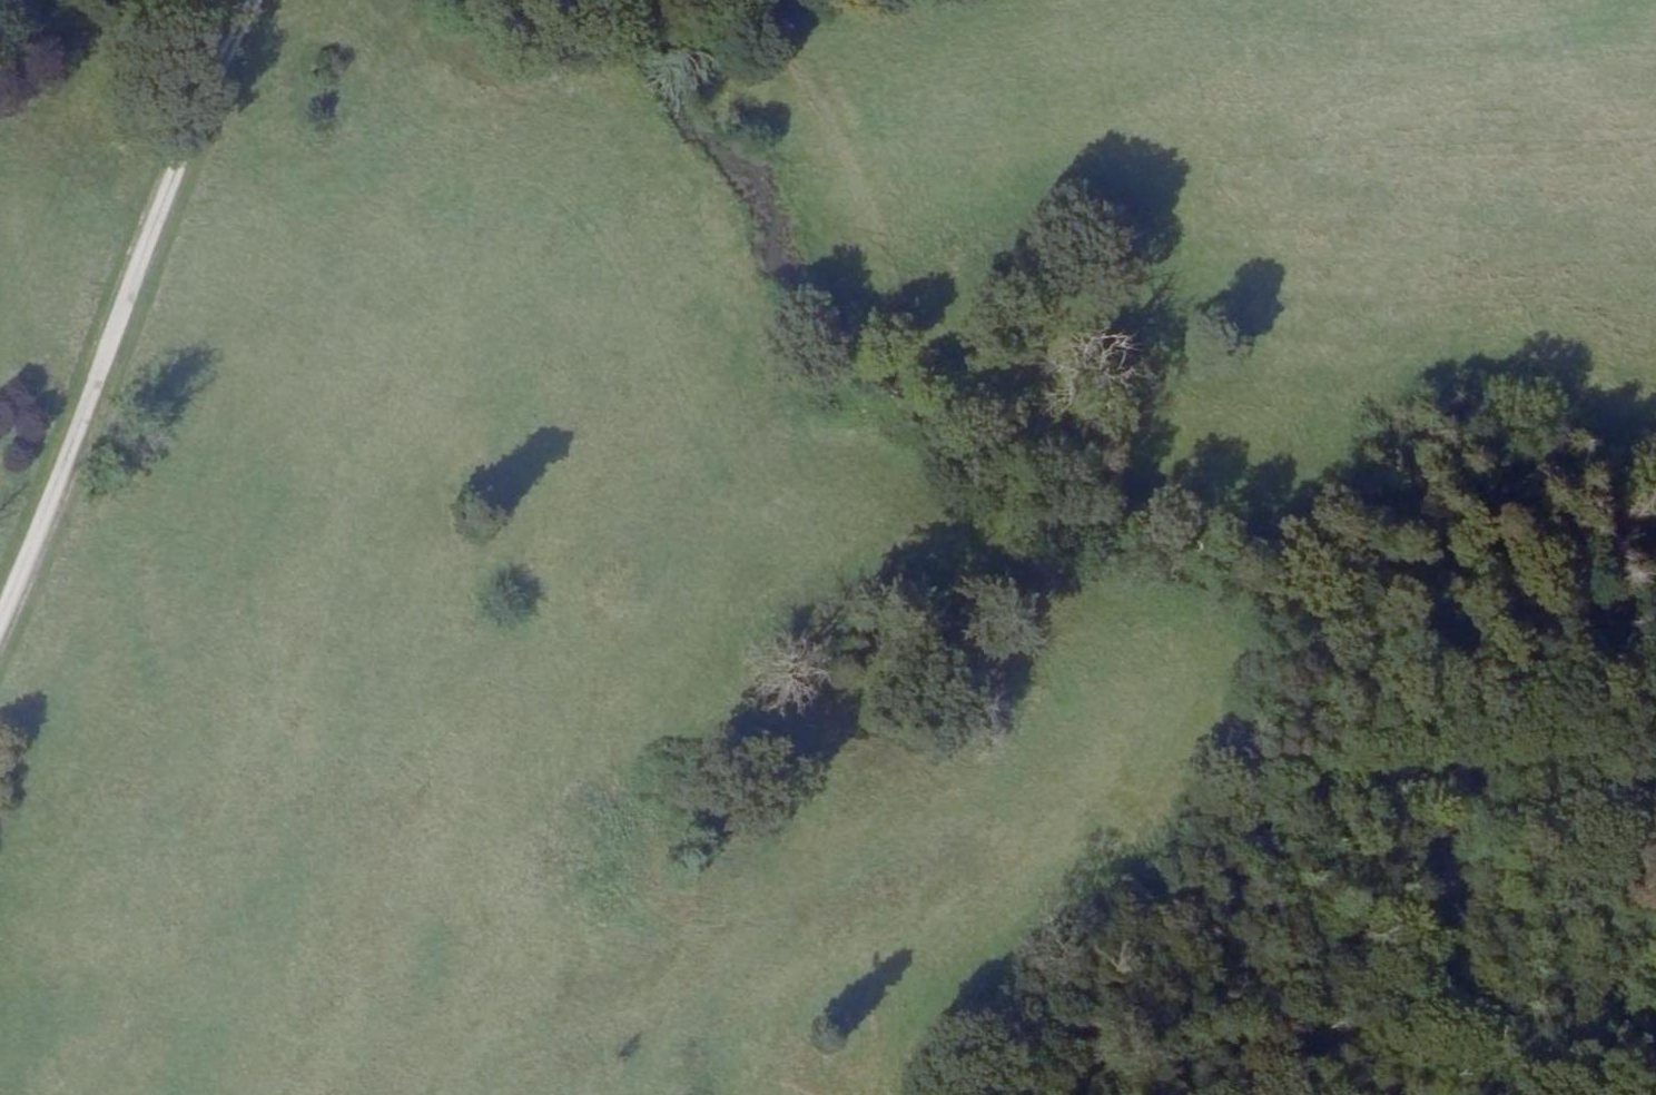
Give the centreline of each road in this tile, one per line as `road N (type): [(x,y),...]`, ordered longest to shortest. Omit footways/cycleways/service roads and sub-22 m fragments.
road 1 (unclassified): [(254,0),(235,27),(41,557),(0,641)]

